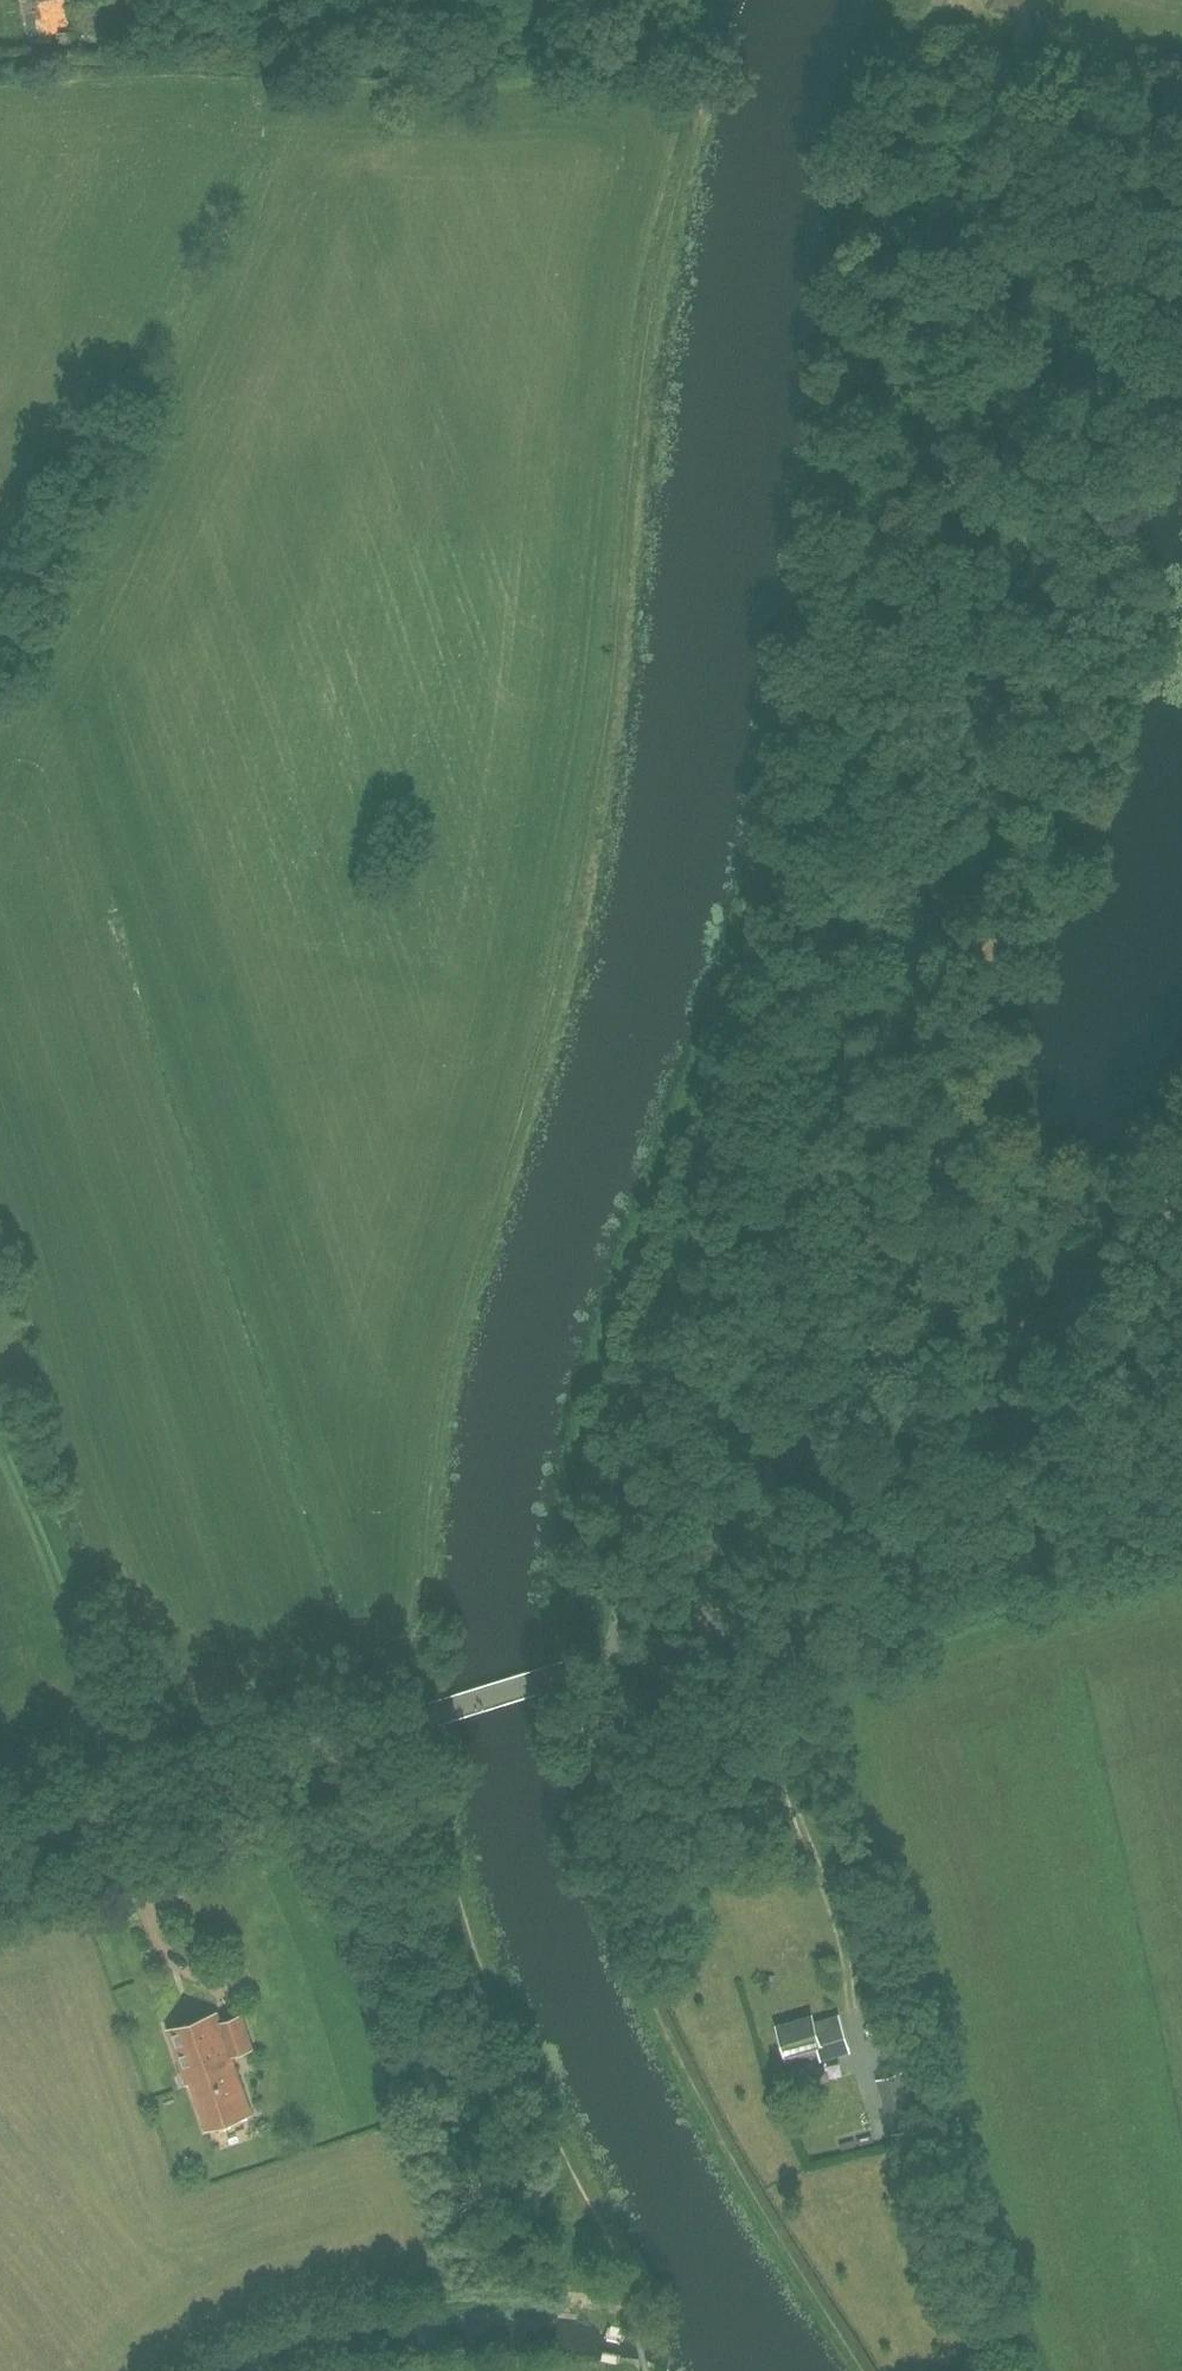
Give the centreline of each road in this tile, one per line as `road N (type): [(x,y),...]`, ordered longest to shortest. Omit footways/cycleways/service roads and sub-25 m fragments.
road 1 (residential): [(610,1659),(1181,1484)]
road 2 (residential): [(0,1848),(554,1677)]

